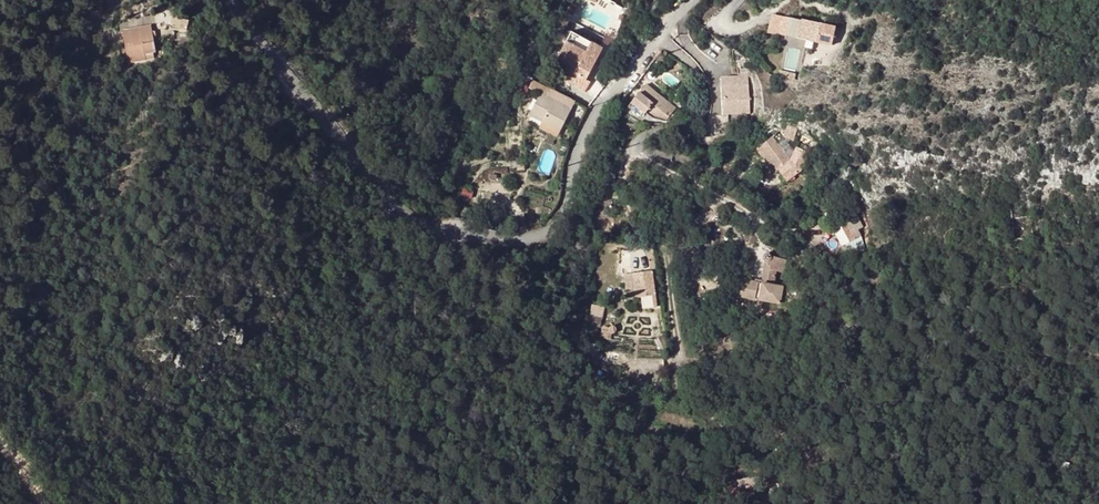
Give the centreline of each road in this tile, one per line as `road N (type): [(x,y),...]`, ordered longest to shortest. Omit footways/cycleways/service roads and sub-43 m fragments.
road 1 (residential): [(227,0),(388,203),(434,226),(513,237),(556,222),(569,203),(581,149),(630,66),(701,0)]

